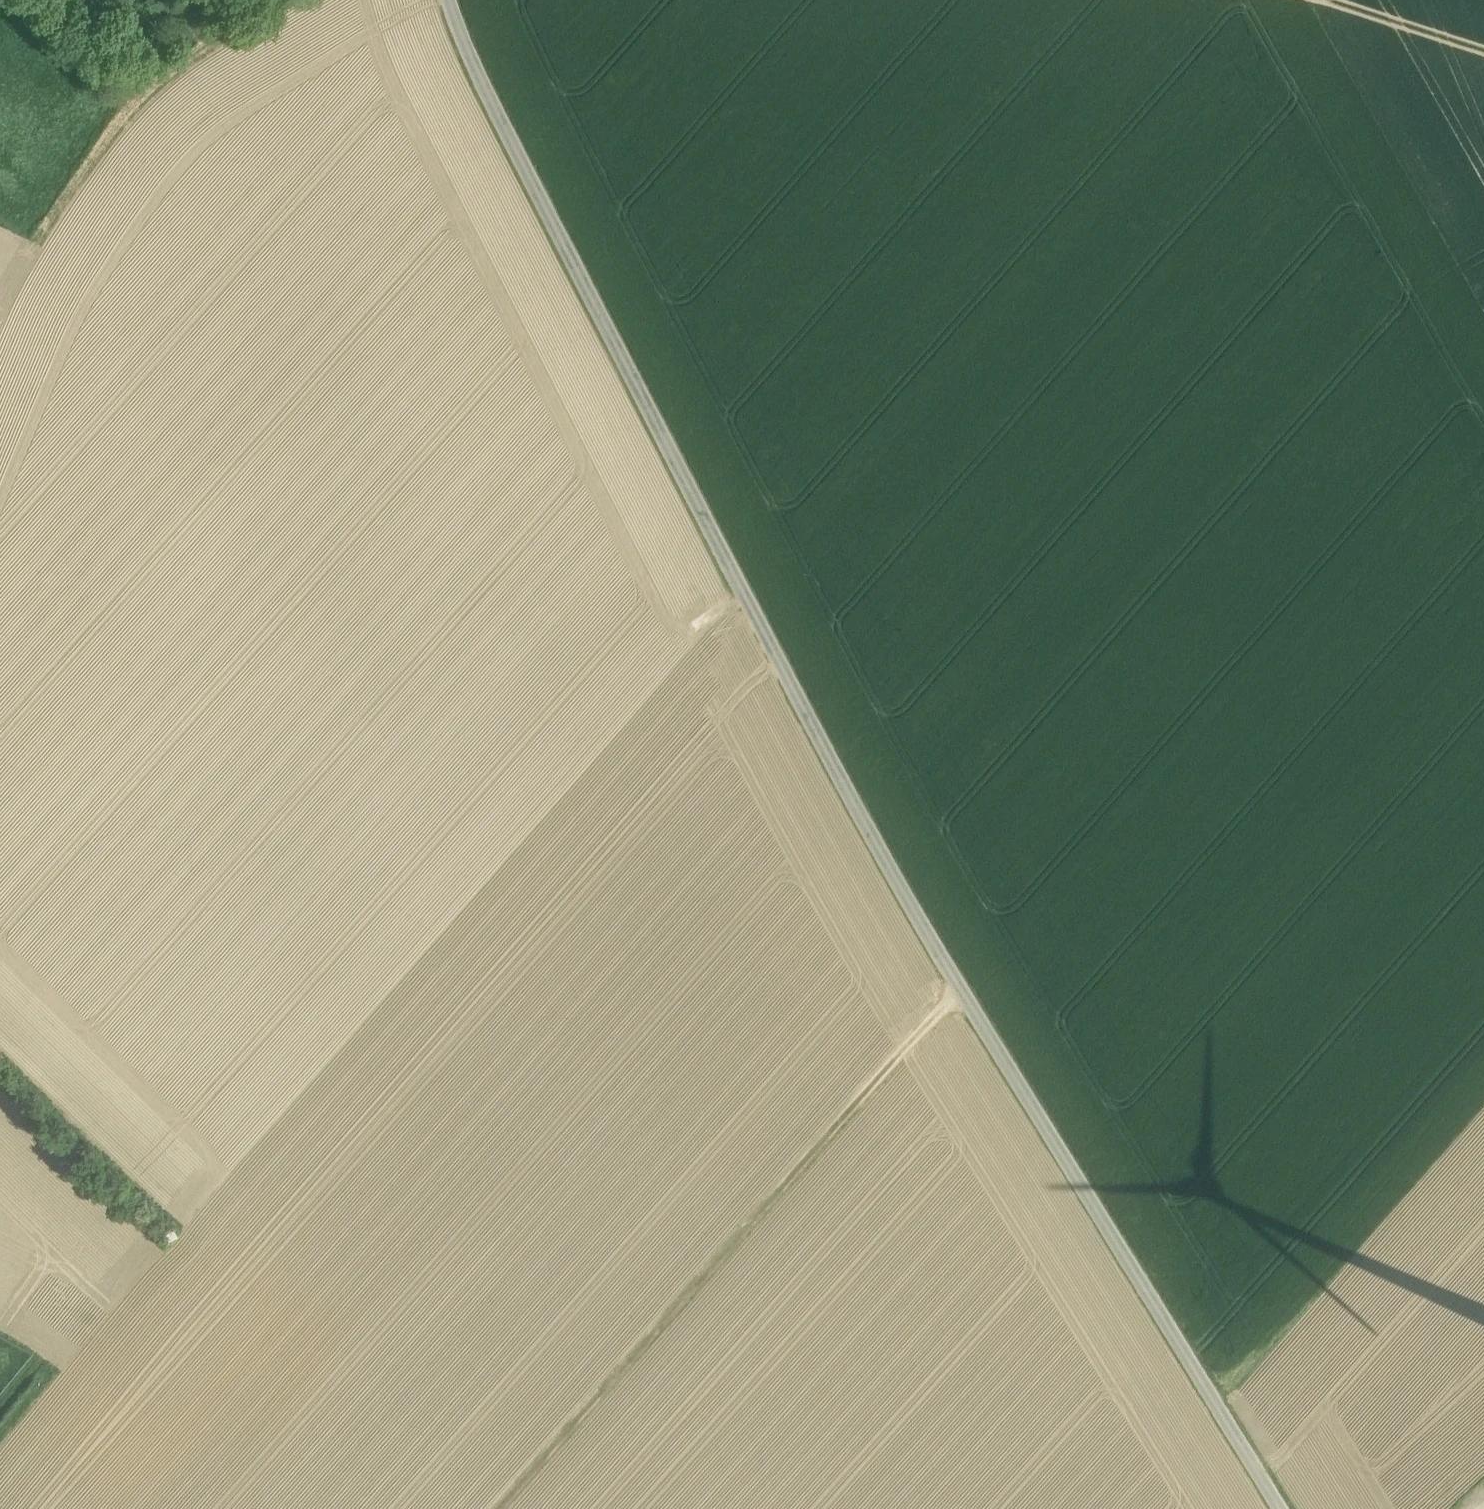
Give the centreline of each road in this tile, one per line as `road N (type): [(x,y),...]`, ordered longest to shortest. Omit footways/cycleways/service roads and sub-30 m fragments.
road 1 (unclassified): [(449,0),(480,79),(851,796),(1281,1508)]
road 2 (track): [(961,984),(507,1508)]

